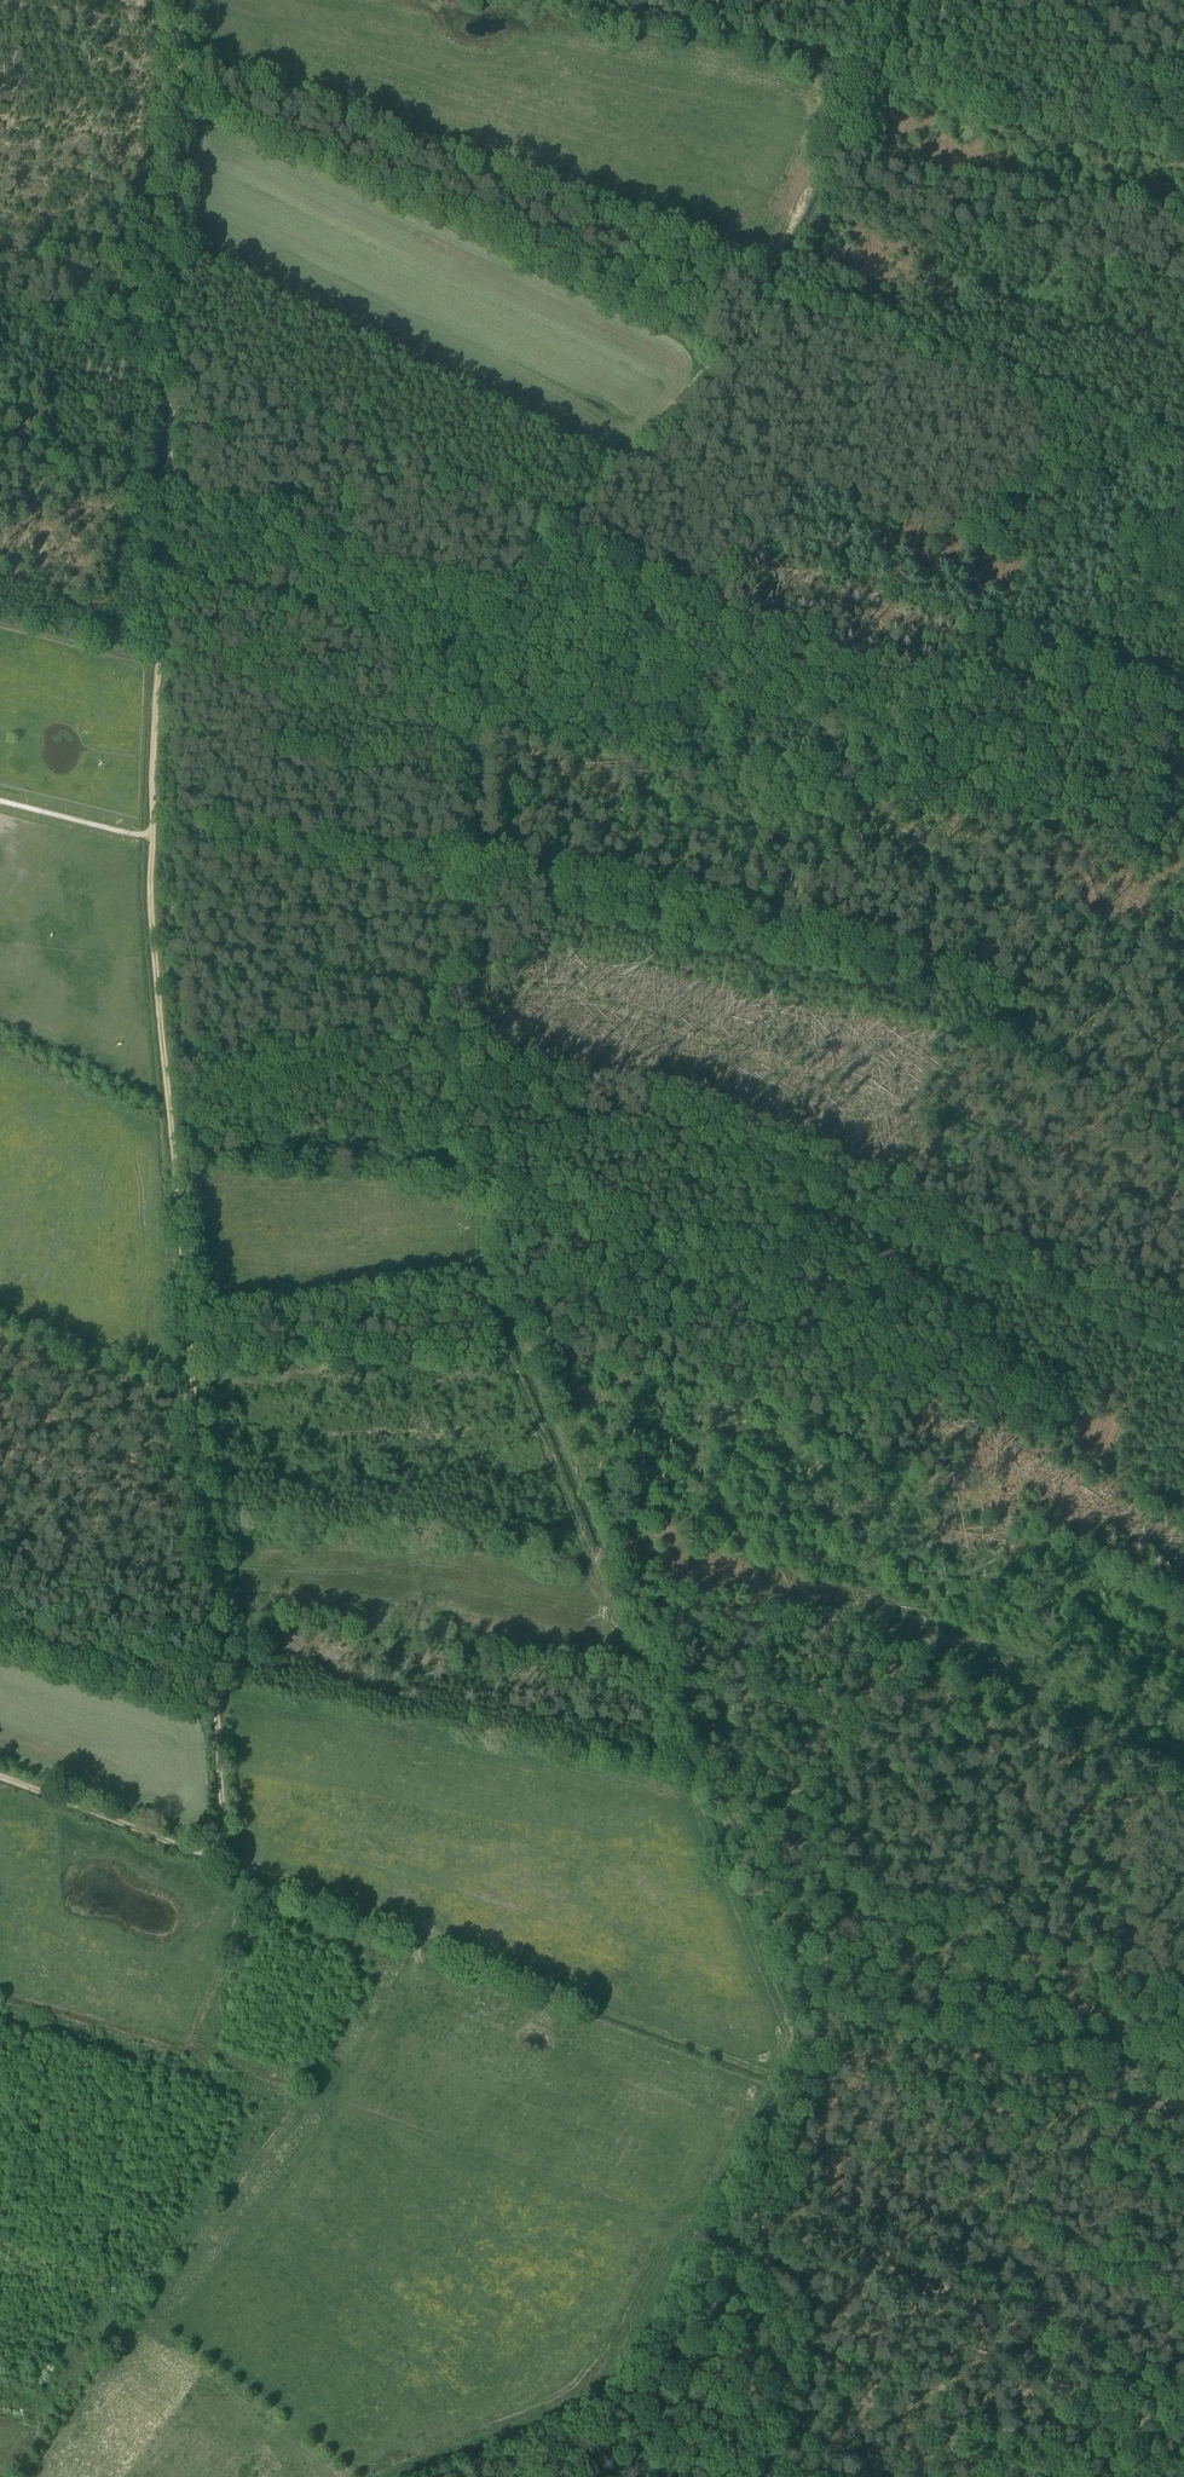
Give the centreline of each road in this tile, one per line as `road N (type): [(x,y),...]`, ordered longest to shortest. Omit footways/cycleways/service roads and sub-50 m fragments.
road 1 (track): [(180,0),(150,892),(225,1836),(217,1852),(198,1851),(0,1774)]
road 2 (track): [(0,800),(153,837)]

